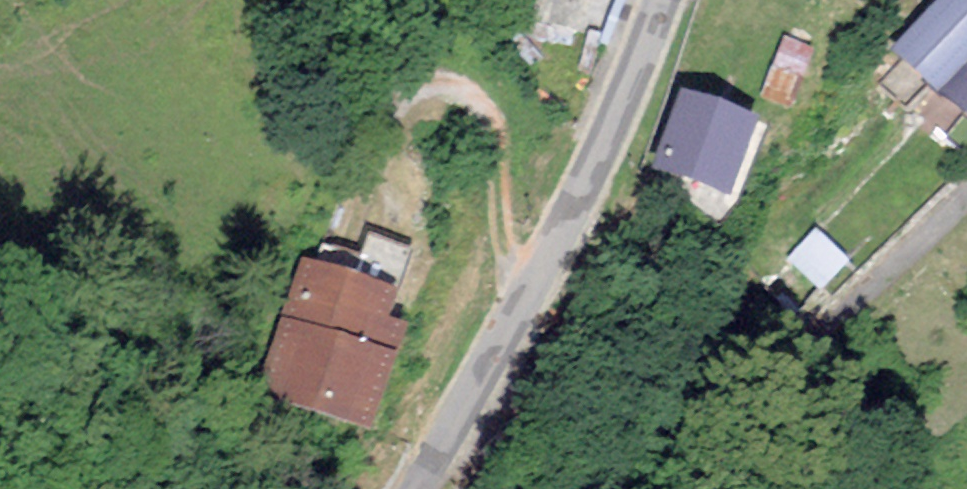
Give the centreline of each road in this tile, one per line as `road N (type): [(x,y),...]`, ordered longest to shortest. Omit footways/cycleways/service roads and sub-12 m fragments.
road 1 (unclassified): [(657,0),(529,286),(415,488)]
road 2 (track): [(396,208),(384,137),(392,109),(435,88),(460,92),(490,127),(508,274),(529,286)]

